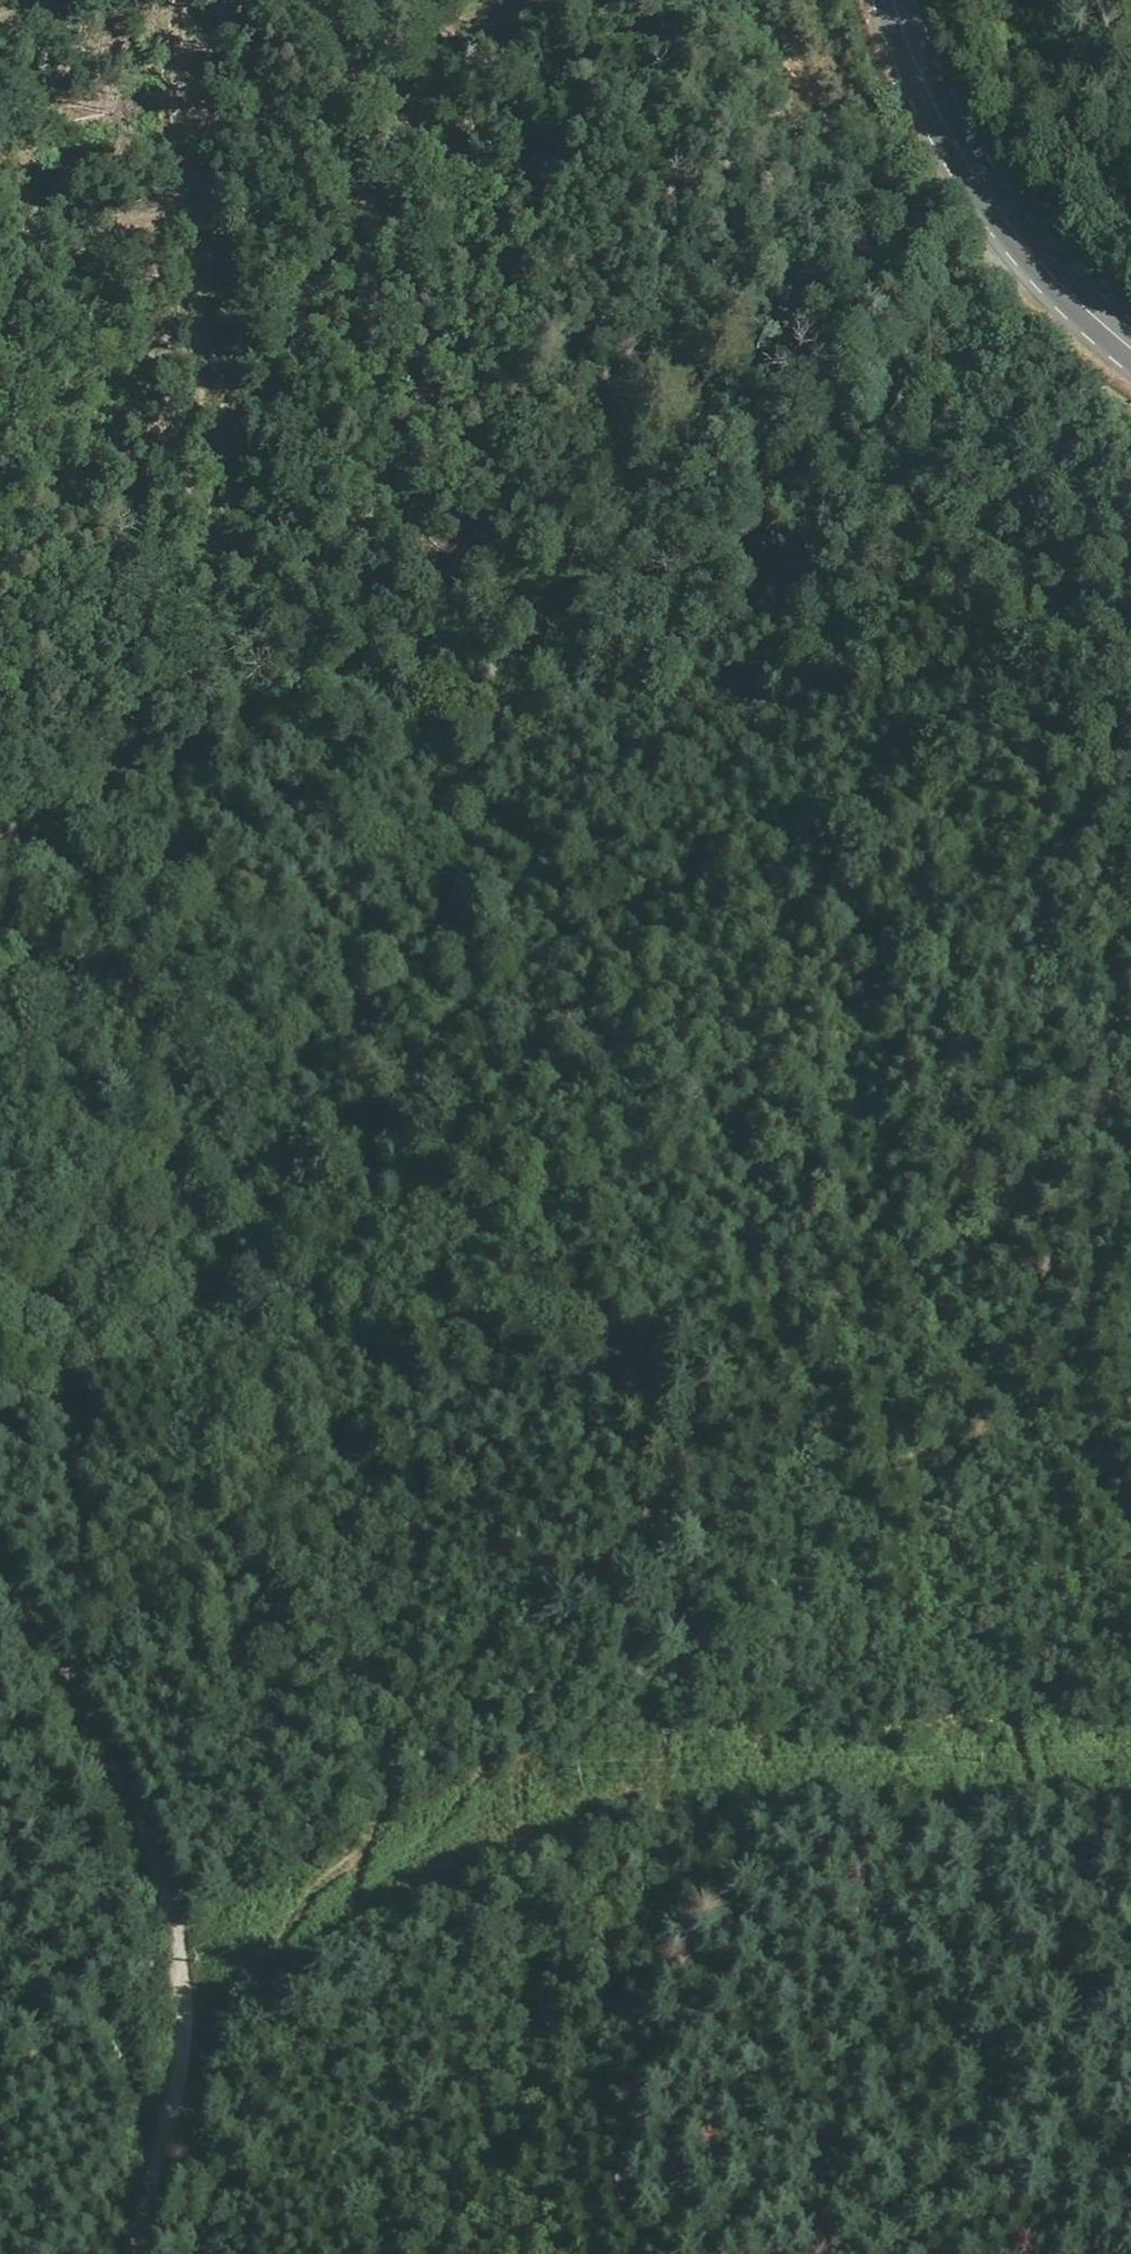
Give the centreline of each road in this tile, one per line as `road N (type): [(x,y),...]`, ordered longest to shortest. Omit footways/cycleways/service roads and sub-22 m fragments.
road 1 (track): [(133,2253),(183,2066),(181,1940),(49,1633),(0,1546)]
road 2 (primary): [(1130,346),(1022,240),(983,184),(917,60),(897,0)]

